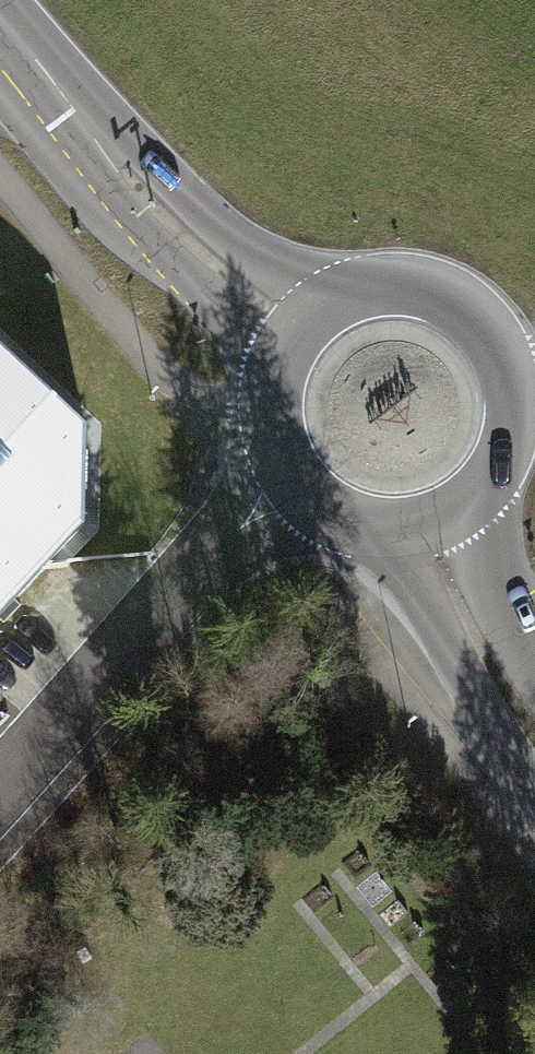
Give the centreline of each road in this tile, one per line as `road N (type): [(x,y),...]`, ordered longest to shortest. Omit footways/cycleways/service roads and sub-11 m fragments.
road 1 (unclassified): [(297,484),(240,528),(0,796)]
road 2 (secondary): [(293,334),(121,183),(0,31)]
road 3 (secondary): [(483,488),(508,445),(514,397),(500,349),(469,312),(425,289),(376,285),(329,301),(293,334)]
road 4 (secondary): [(365,526),(399,562),(468,685),(534,781)]
road 5 (secondary): [(534,657),(488,559),(483,488)]
road 6 (secondary): [(293,334),(275,370),(269,410),(277,449),(297,484)]
road 7 (secondary): [(365,526),(405,528),(444,517),(483,488)]

